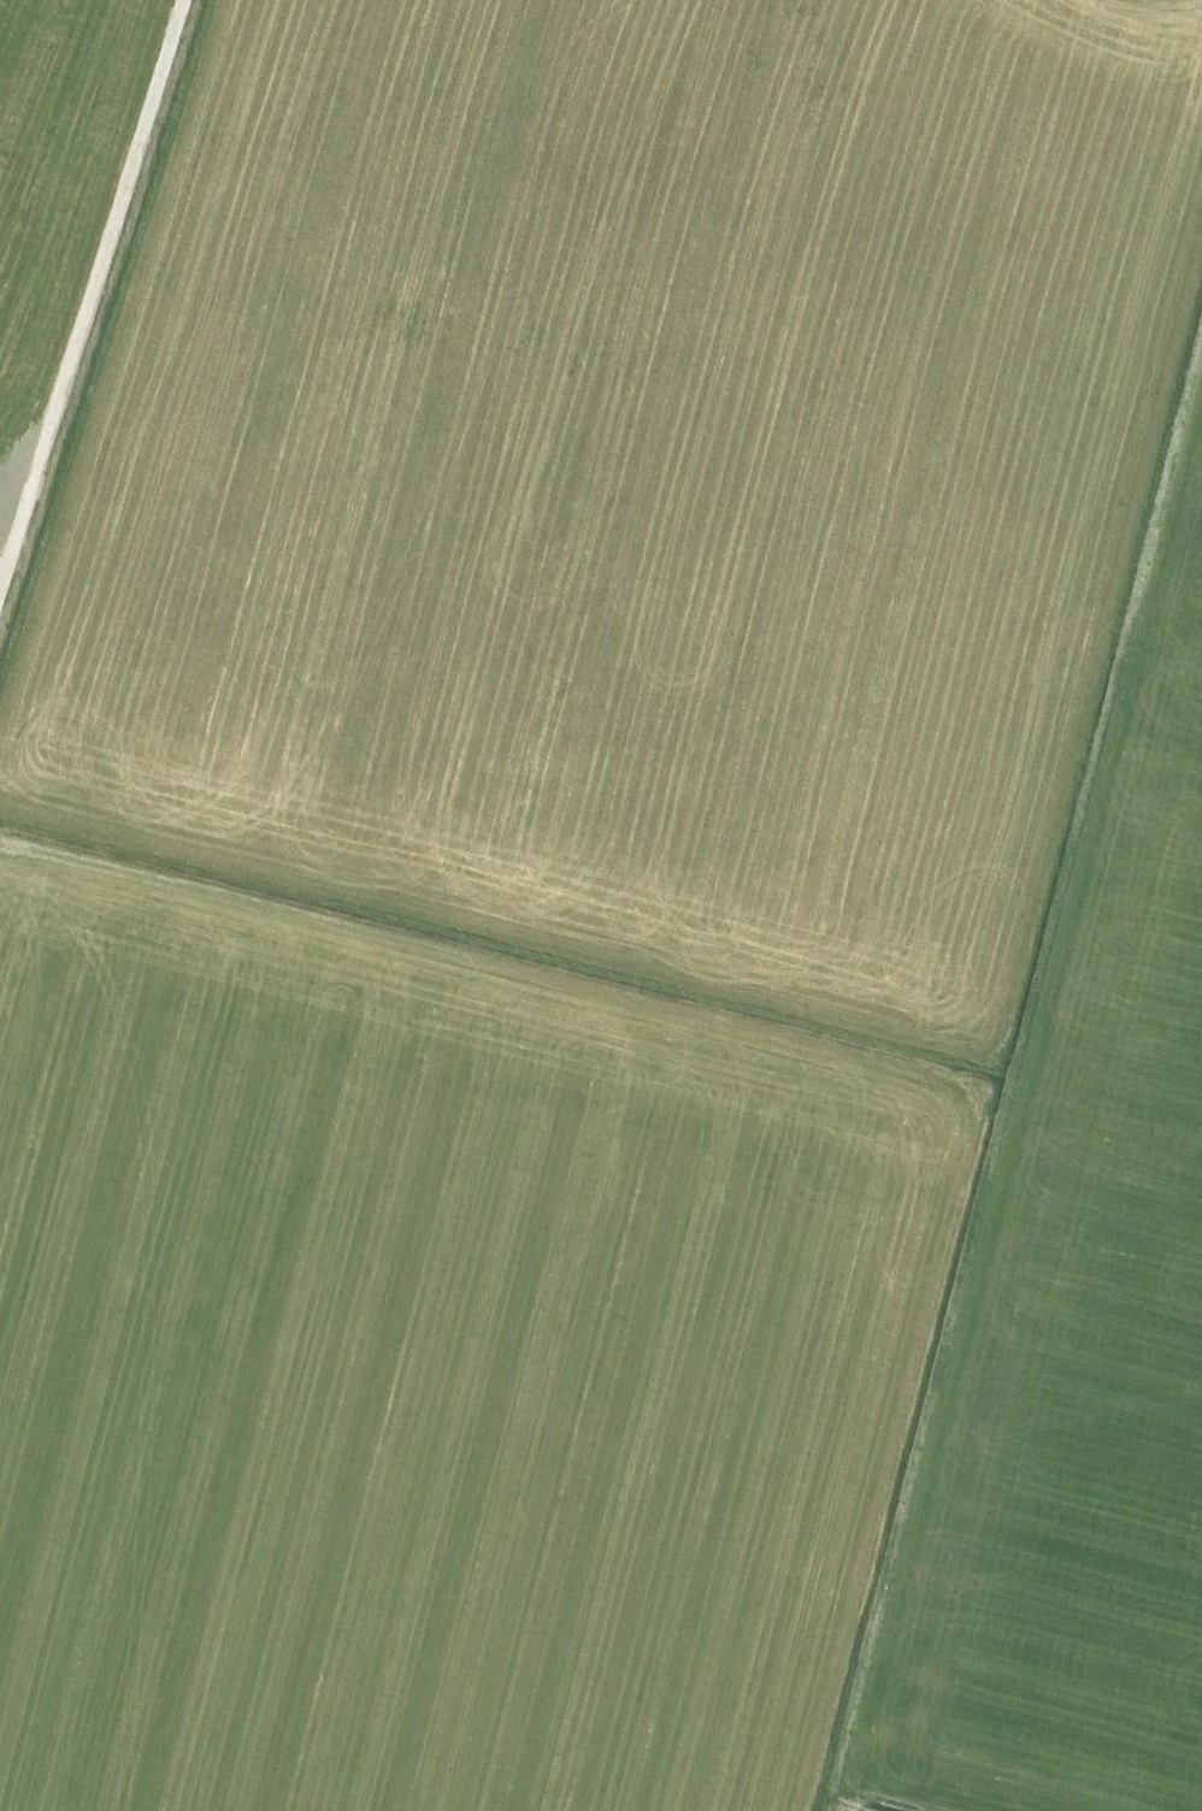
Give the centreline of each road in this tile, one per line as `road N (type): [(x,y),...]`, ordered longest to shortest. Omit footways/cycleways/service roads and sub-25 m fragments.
road 1 (track): [(184,0),(0,590)]

